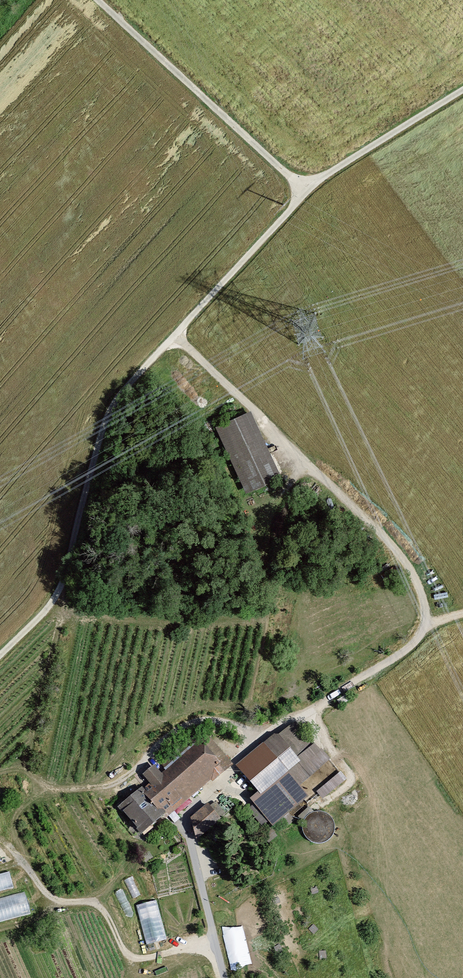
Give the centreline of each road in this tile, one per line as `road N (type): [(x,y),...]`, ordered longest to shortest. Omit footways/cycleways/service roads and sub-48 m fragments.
road 1 (track): [(175,336),(385,542),(407,567),(424,615),(413,645),(313,713),(245,747),(217,785),(175,820),(193,843),(227,977)]
road 2 (track): [(0,656),(59,588),(116,399),(316,181),(462,90)]
road 3 (track): [(98,0),(306,193)]

